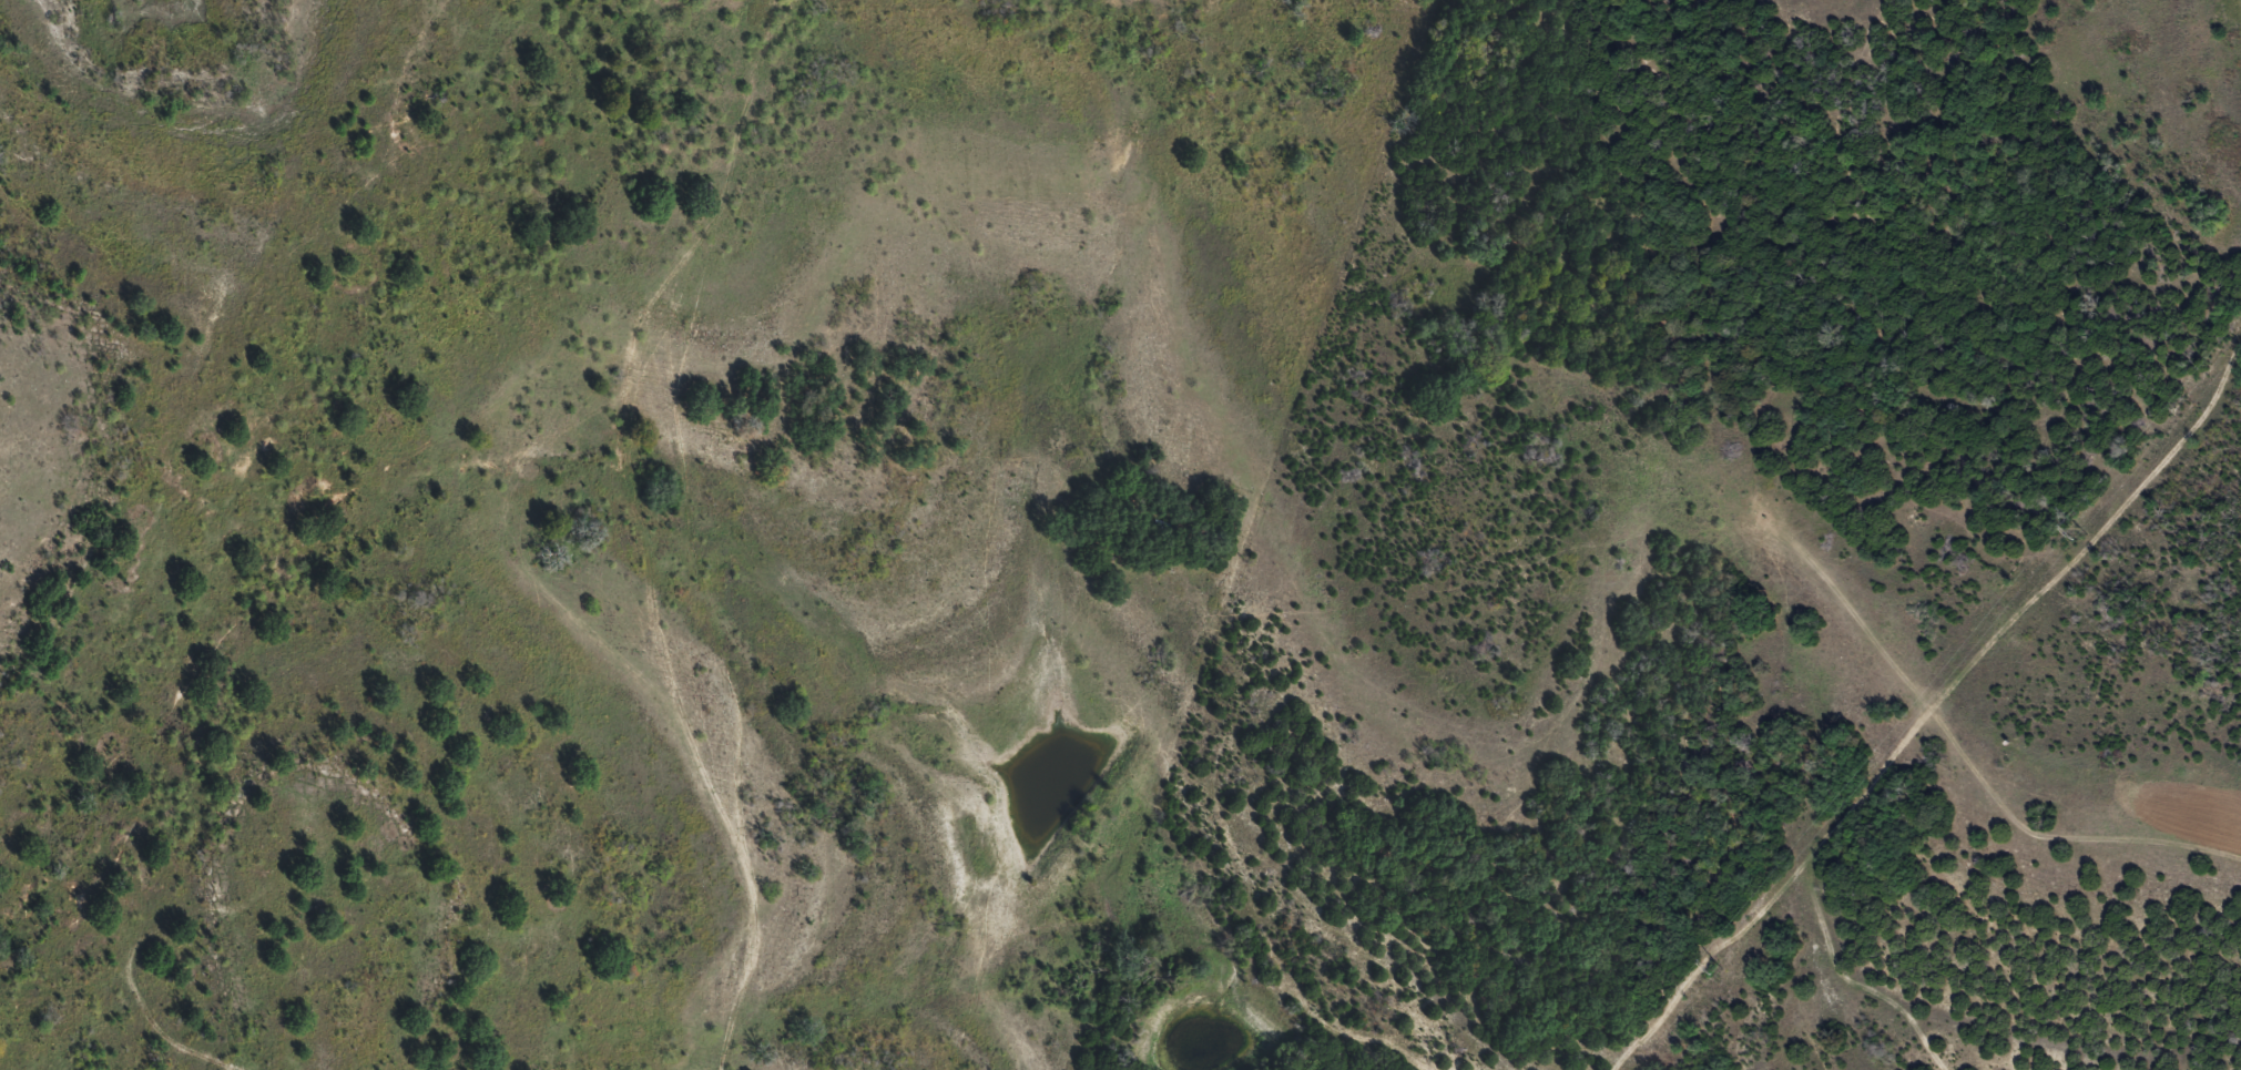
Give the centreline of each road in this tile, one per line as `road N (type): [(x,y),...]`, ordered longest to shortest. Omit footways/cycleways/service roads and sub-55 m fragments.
road 1 (track): [(681,1069),(699,866)]

